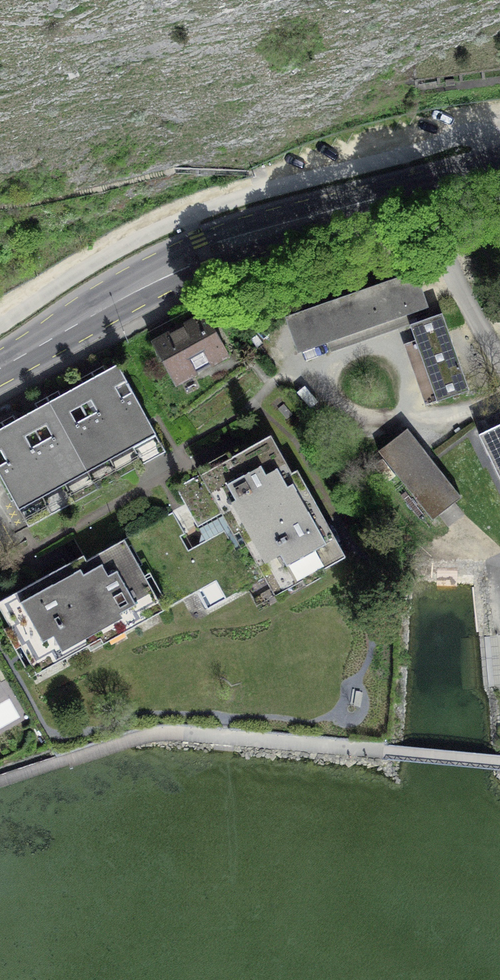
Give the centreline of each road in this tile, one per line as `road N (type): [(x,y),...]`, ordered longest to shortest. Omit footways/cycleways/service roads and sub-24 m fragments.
road 1 (primary): [(499,162),(197,256),(0,369)]

